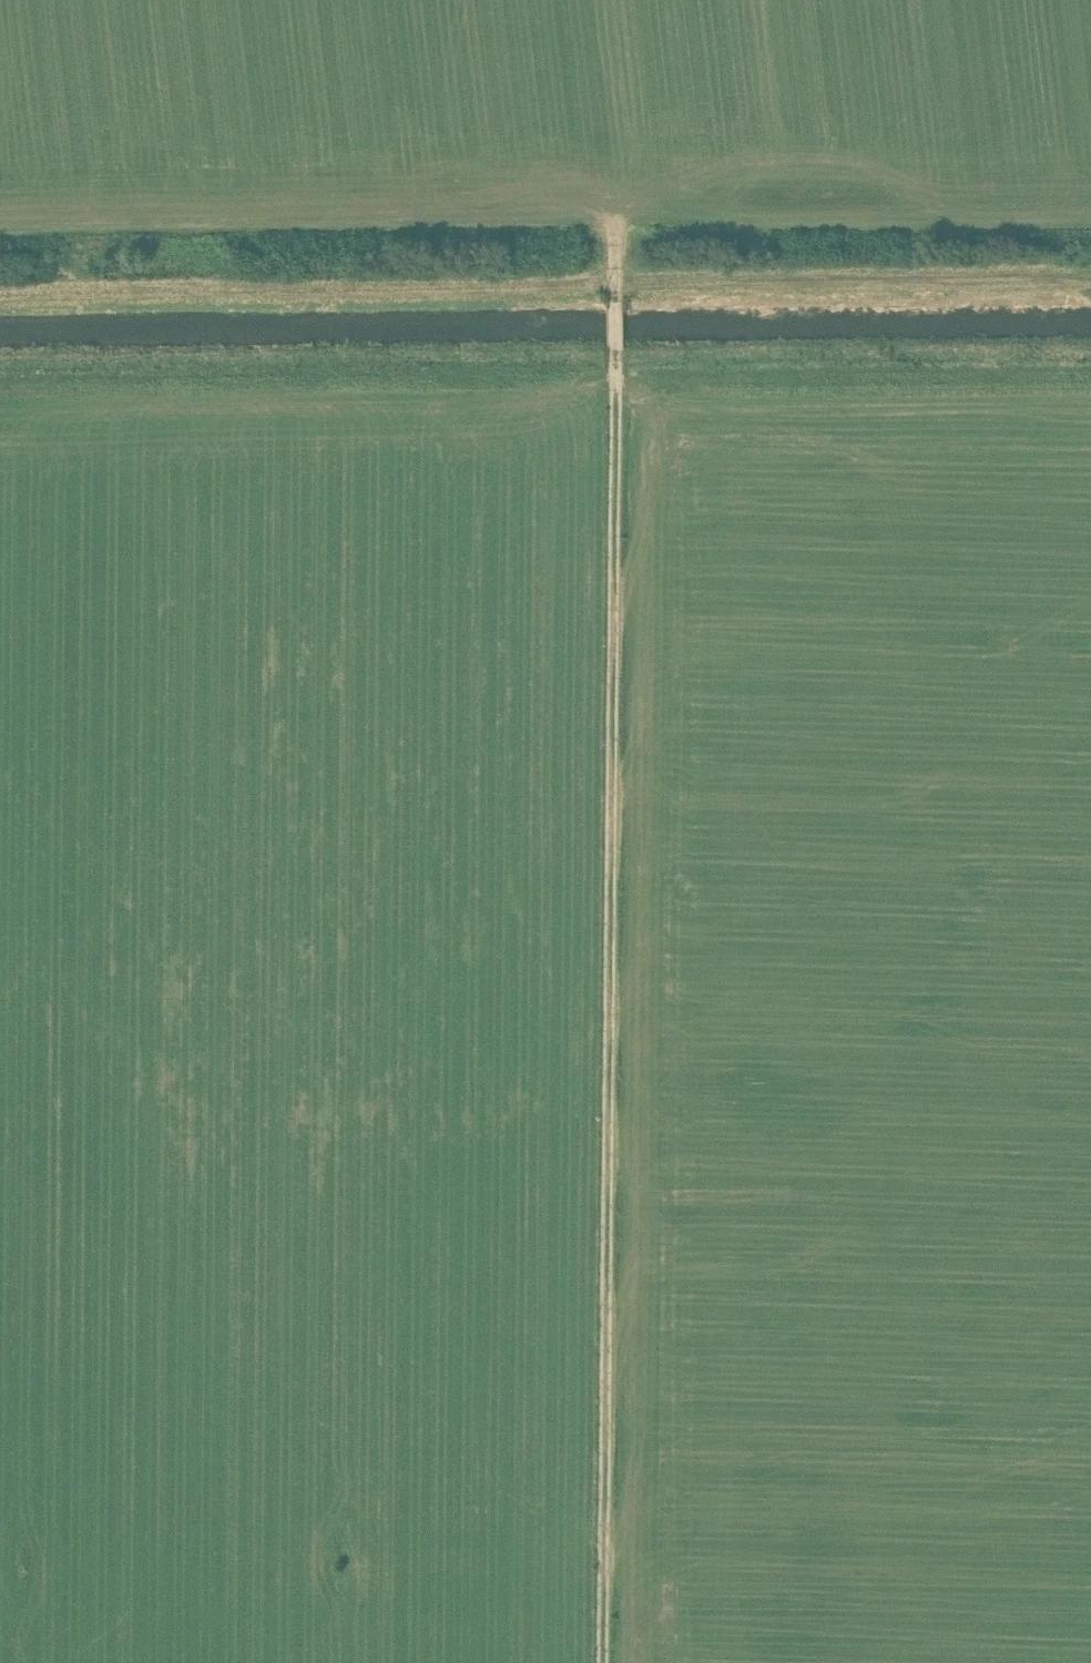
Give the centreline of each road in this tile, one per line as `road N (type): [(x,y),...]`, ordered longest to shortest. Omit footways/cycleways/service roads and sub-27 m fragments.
road 1 (track): [(602,1662),(615,230)]

